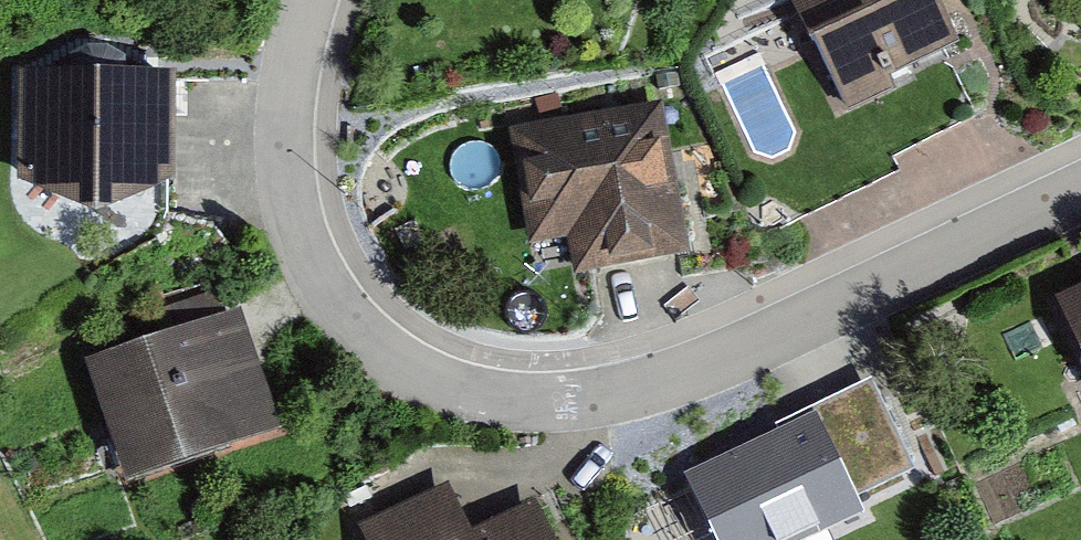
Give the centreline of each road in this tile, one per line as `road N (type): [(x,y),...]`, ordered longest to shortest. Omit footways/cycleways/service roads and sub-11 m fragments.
road 1 (residential): [(1080,192),(718,362),(607,397),(553,403),(448,387),(399,367),(368,342),(339,313),(299,241),(285,158),(310,0)]

